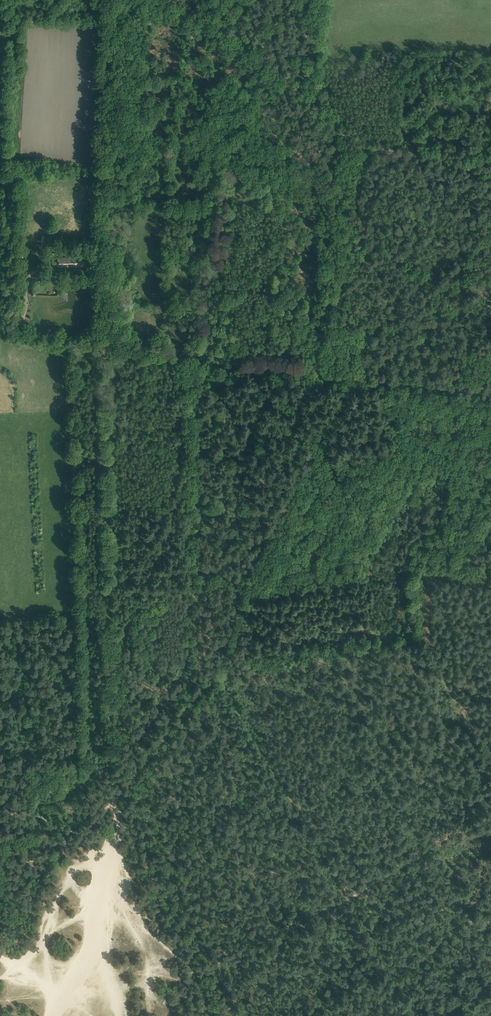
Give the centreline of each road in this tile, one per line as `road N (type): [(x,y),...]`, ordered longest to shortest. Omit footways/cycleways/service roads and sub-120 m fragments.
road 1 (track): [(112,794),(220,659),(260,543),(356,379),(490,392)]
road 2 (track): [(99,352),(107,777)]
road 3 (track): [(121,0),(190,17),(370,147),(490,152)]
road 4 (track): [(0,336),(199,361)]
road 5 (track): [(119,1015),(98,911),(116,829)]
road 6 (track): [(45,931),(98,911),(53,1015)]
road 7 (track): [(102,204),(98,352)]

